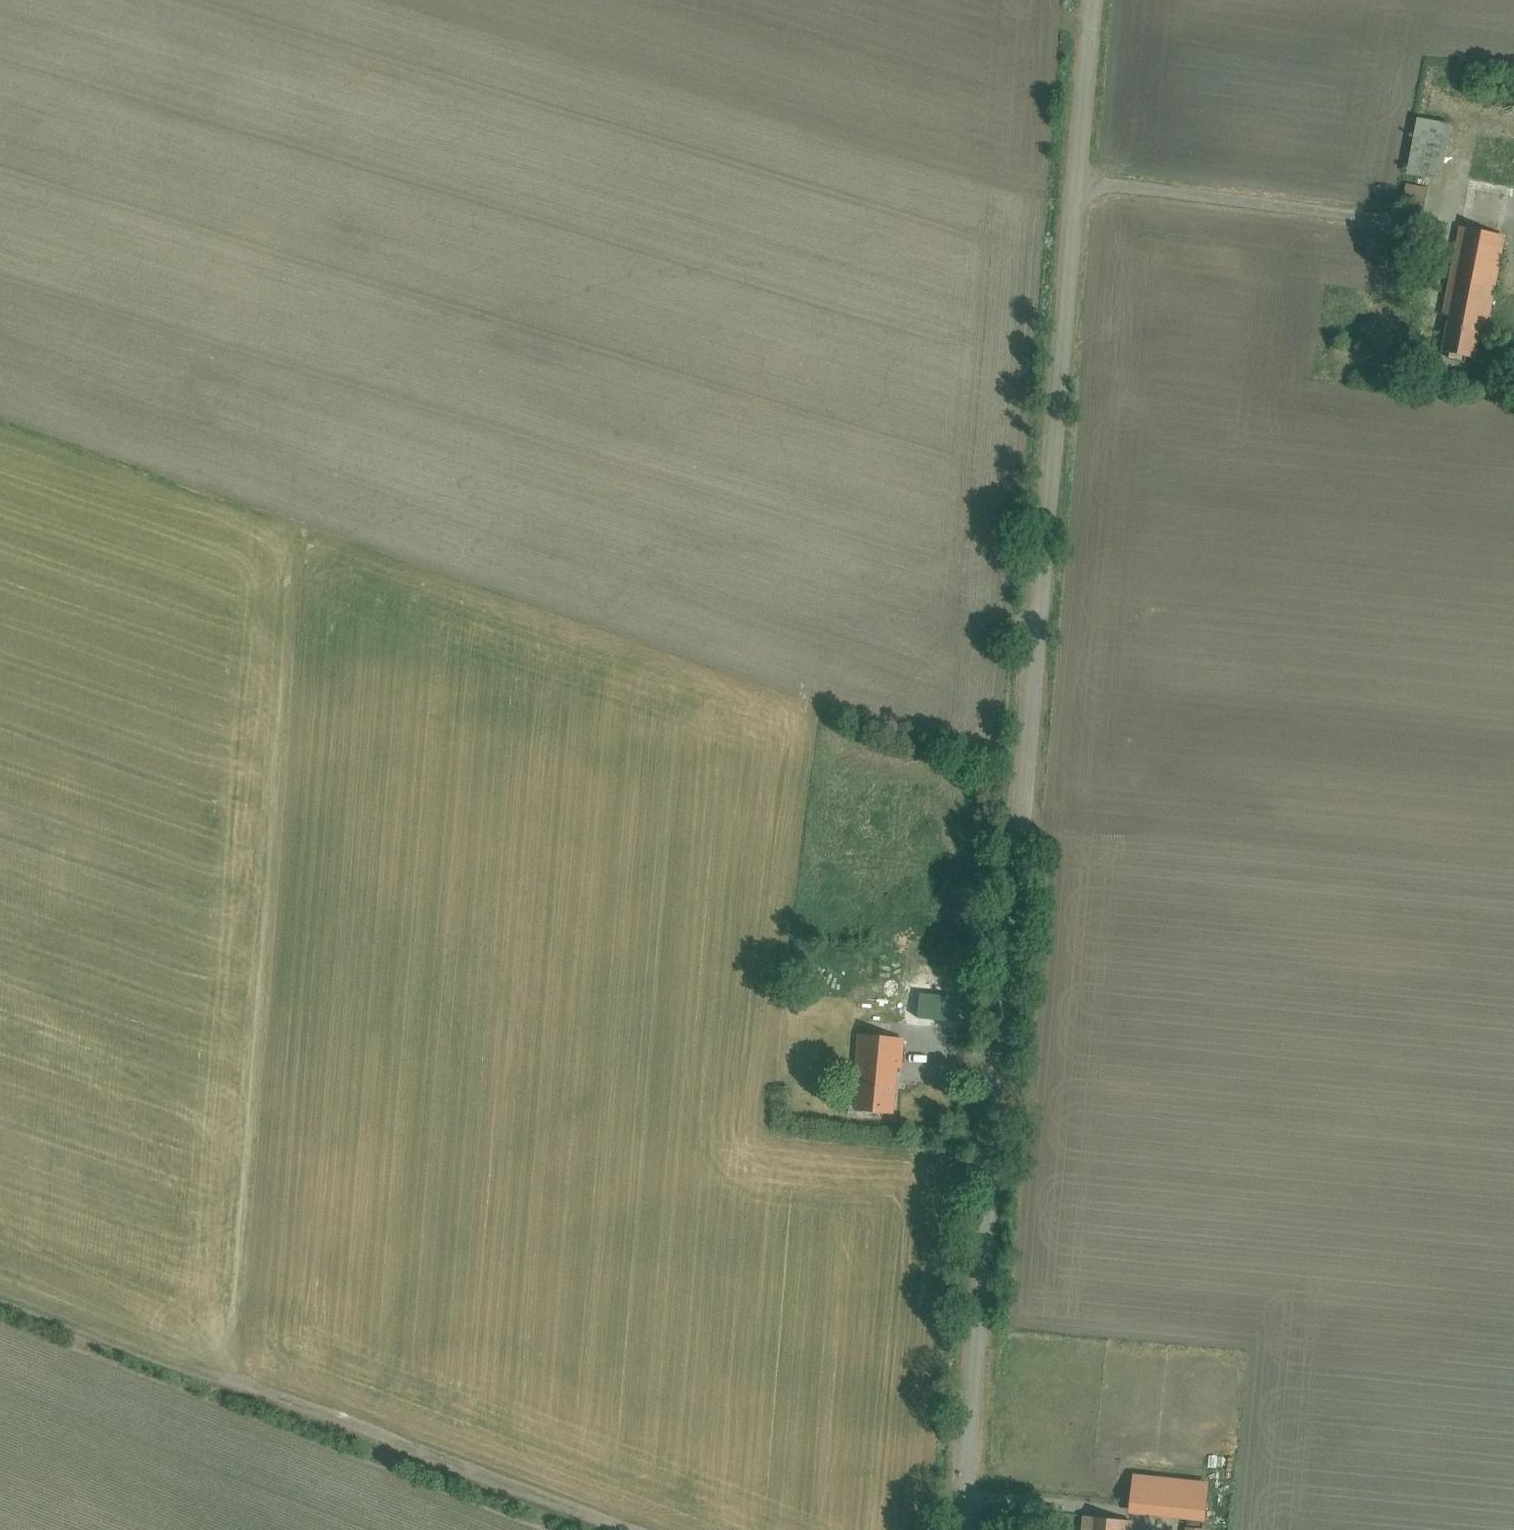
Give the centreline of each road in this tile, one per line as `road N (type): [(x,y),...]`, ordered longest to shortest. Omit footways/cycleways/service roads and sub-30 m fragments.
road 1 (unclassified): [(1094,0),(966,1529)]

